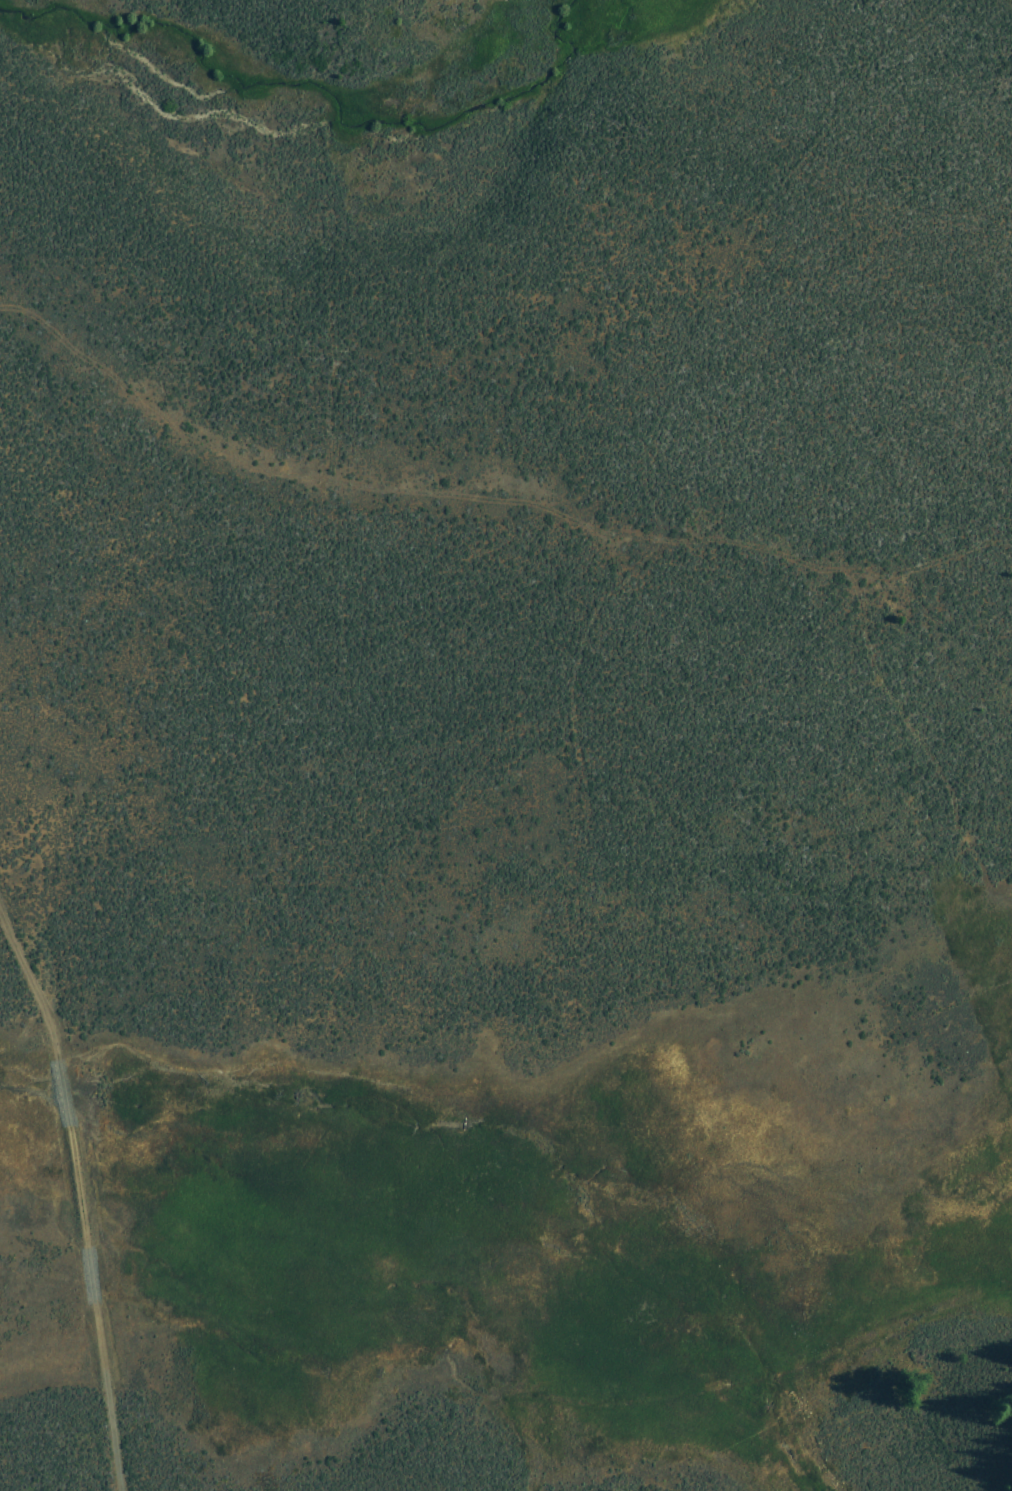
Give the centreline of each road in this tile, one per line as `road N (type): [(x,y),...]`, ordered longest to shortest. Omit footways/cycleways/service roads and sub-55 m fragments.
road 1 (track): [(115,1490),(50,1034),(0,925)]

